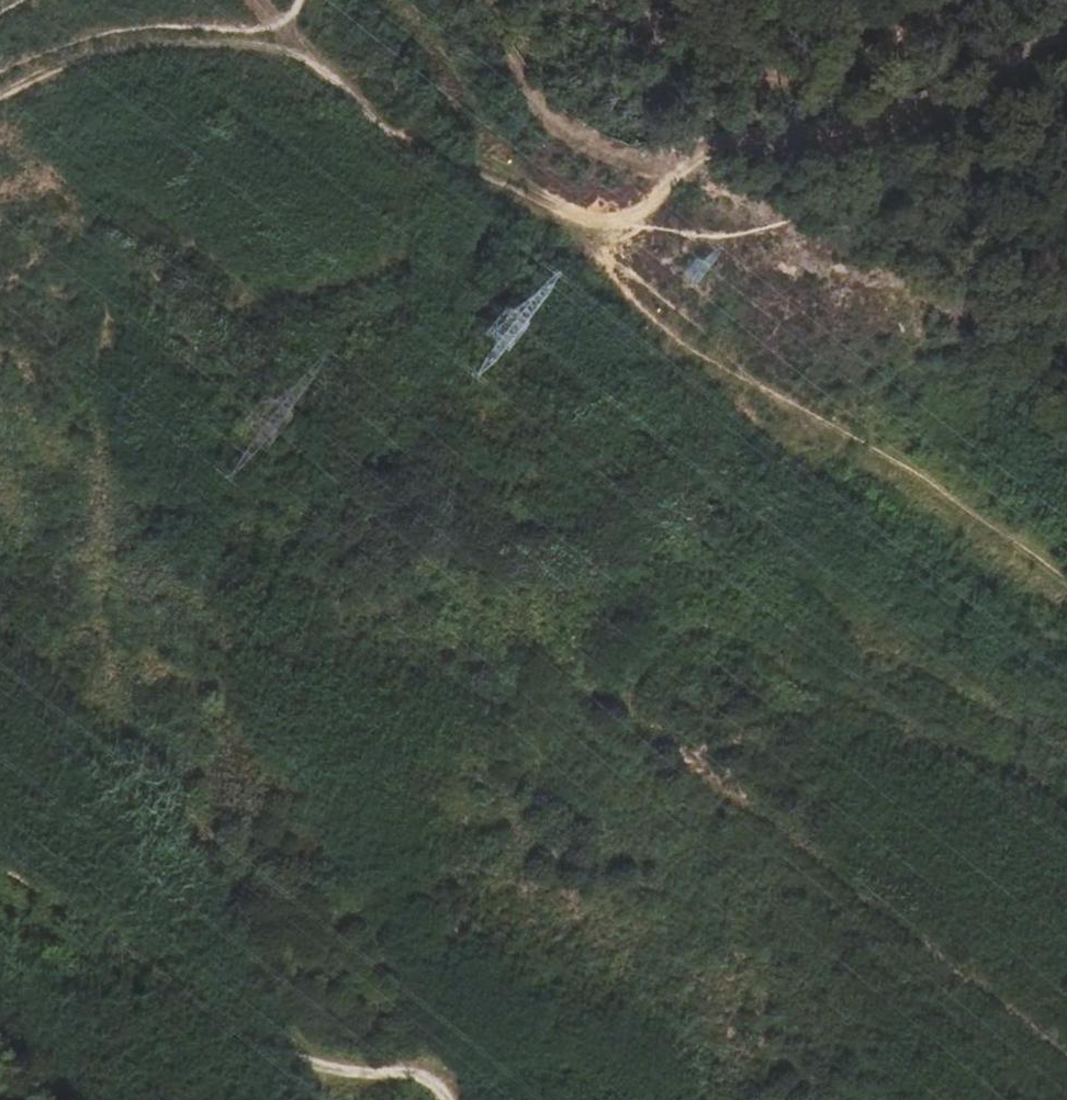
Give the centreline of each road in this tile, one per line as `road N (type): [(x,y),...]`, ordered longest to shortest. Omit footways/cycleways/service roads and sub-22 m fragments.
road 1 (track): [(448,1099),(430,1066),(301,1067),(0,863)]

